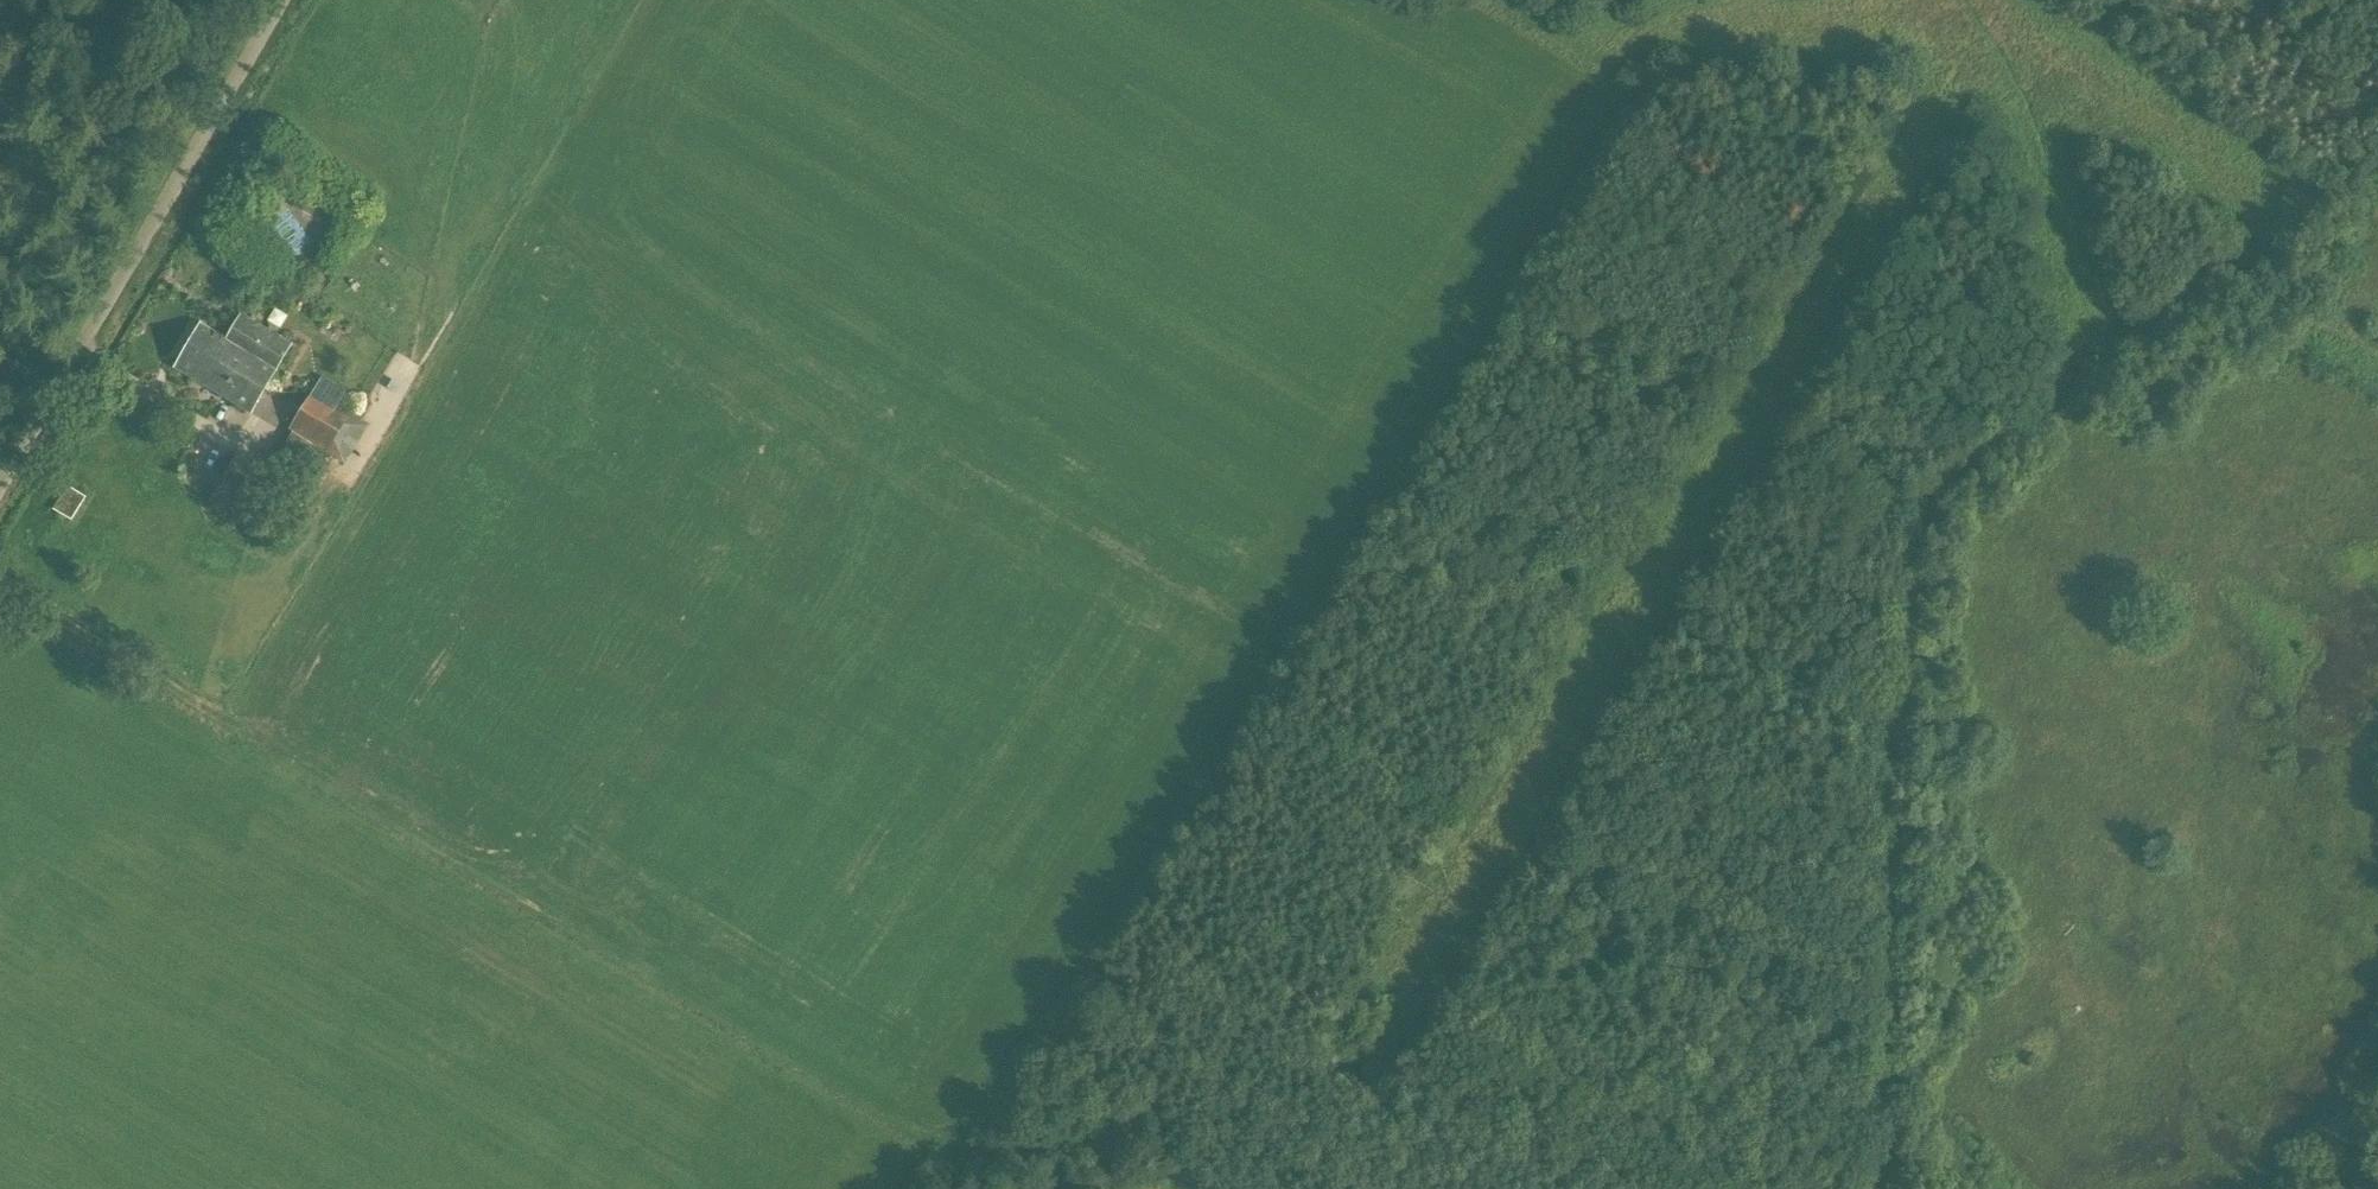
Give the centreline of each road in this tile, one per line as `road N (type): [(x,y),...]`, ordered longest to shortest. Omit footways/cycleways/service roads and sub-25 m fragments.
road 1 (unclassified): [(0,464),(274,0)]

